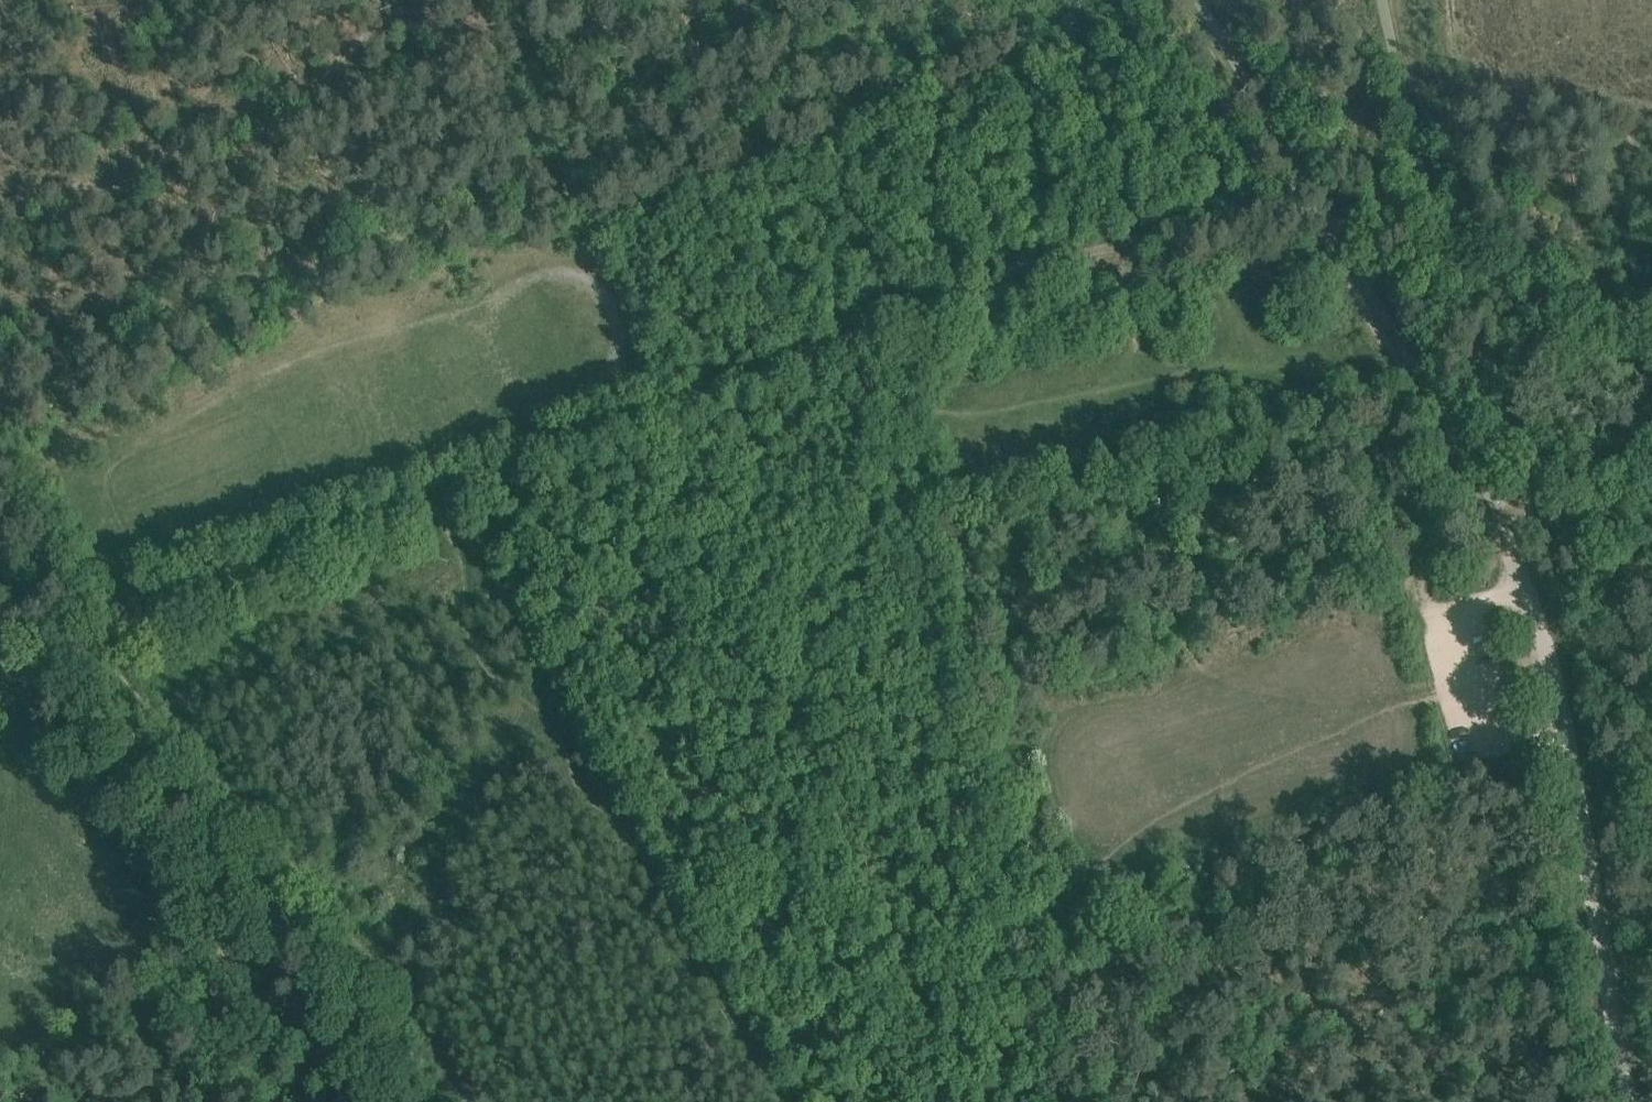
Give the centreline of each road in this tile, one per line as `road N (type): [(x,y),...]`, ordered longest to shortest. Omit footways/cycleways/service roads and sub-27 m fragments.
road 1 (unclassified): [(1629,1101),(1568,737),(1503,527)]

